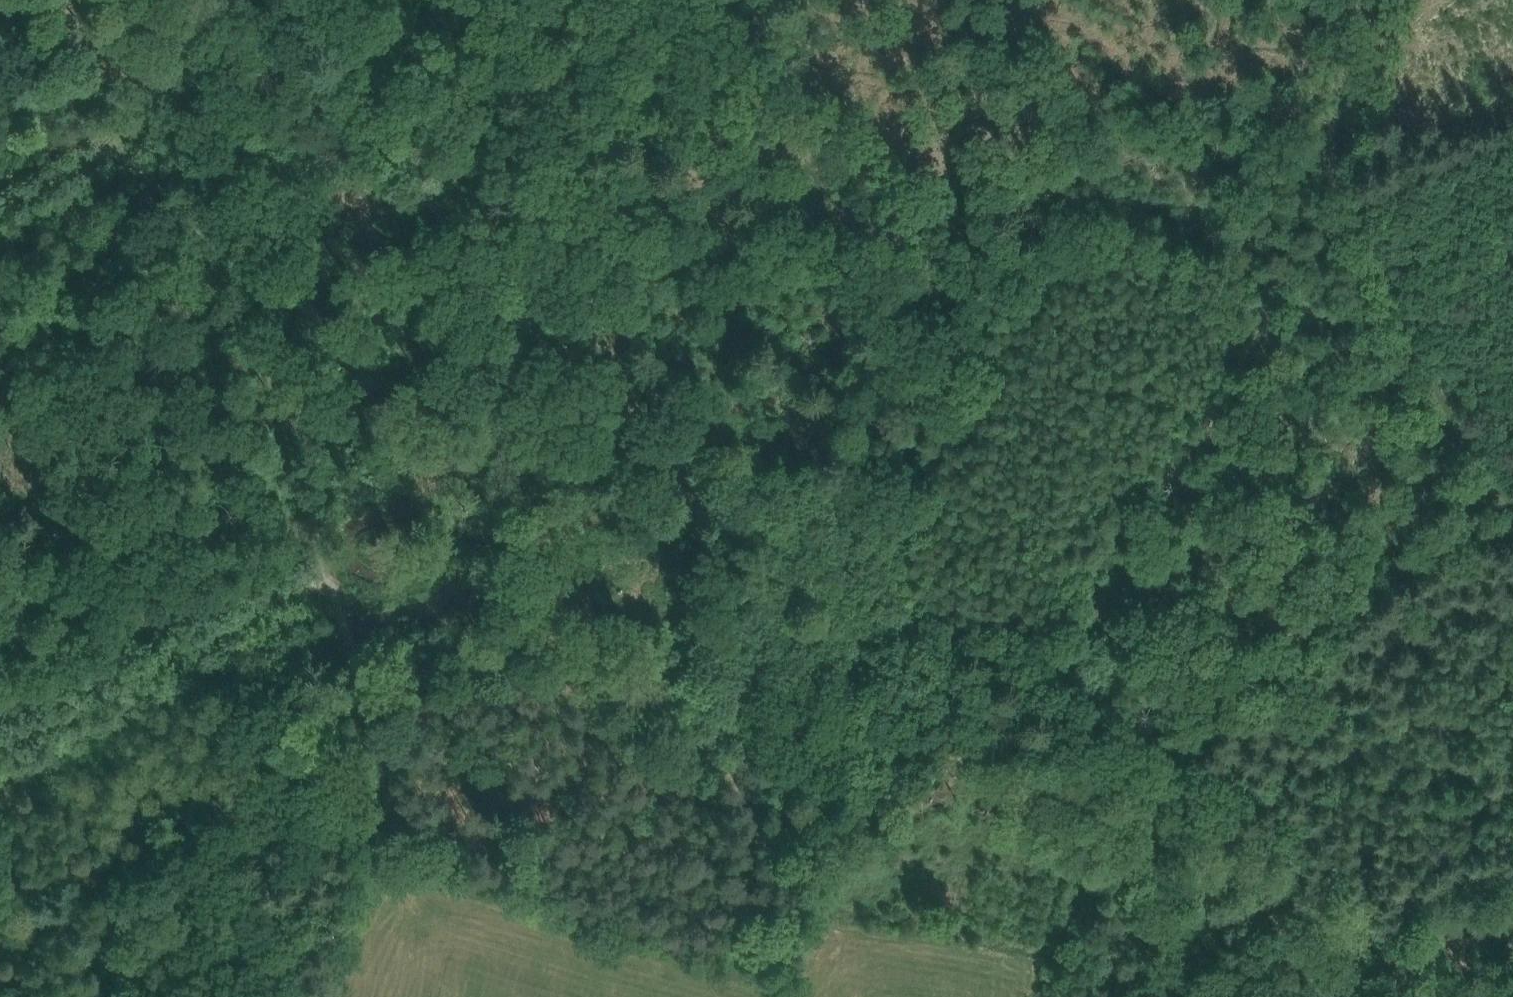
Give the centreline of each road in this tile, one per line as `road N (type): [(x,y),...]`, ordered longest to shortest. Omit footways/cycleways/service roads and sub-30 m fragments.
road 1 (track): [(761,0),(784,201),(751,303),(712,363),(703,401),(717,497),(711,554),(701,583),(623,682)]
road 2 (track): [(1512,513),(1423,372),(1347,191),(1385,70),(1383,34),(1366,0)]

